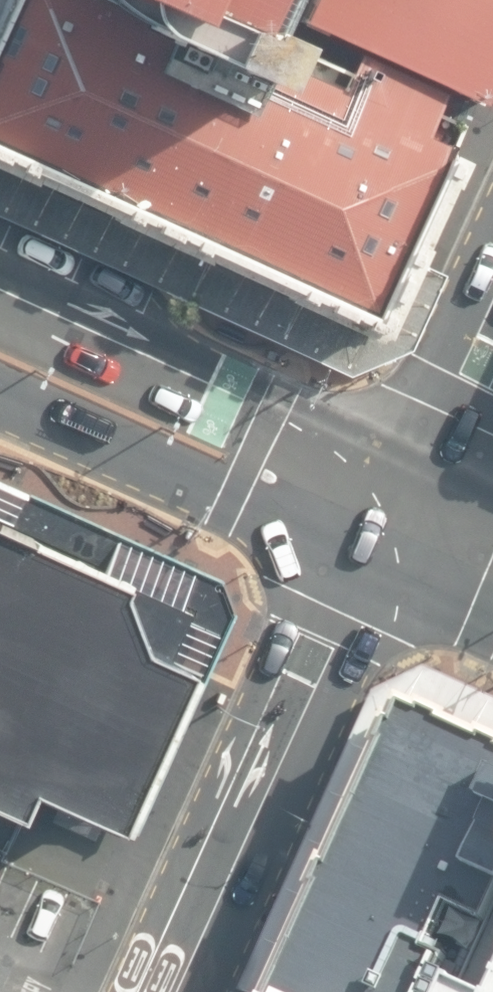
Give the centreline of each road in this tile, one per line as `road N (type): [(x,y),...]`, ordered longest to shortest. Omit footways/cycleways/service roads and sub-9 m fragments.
road 1 (tertiary): [(0,282),(423,479)]
road 2 (tertiary): [(191,991),(381,571)]
road 3 (tertiary): [(381,571),(0,392)]
road 4 (tertiary): [(423,479),(492,326)]
road 5 (tertiary): [(492,616),(381,571)]

